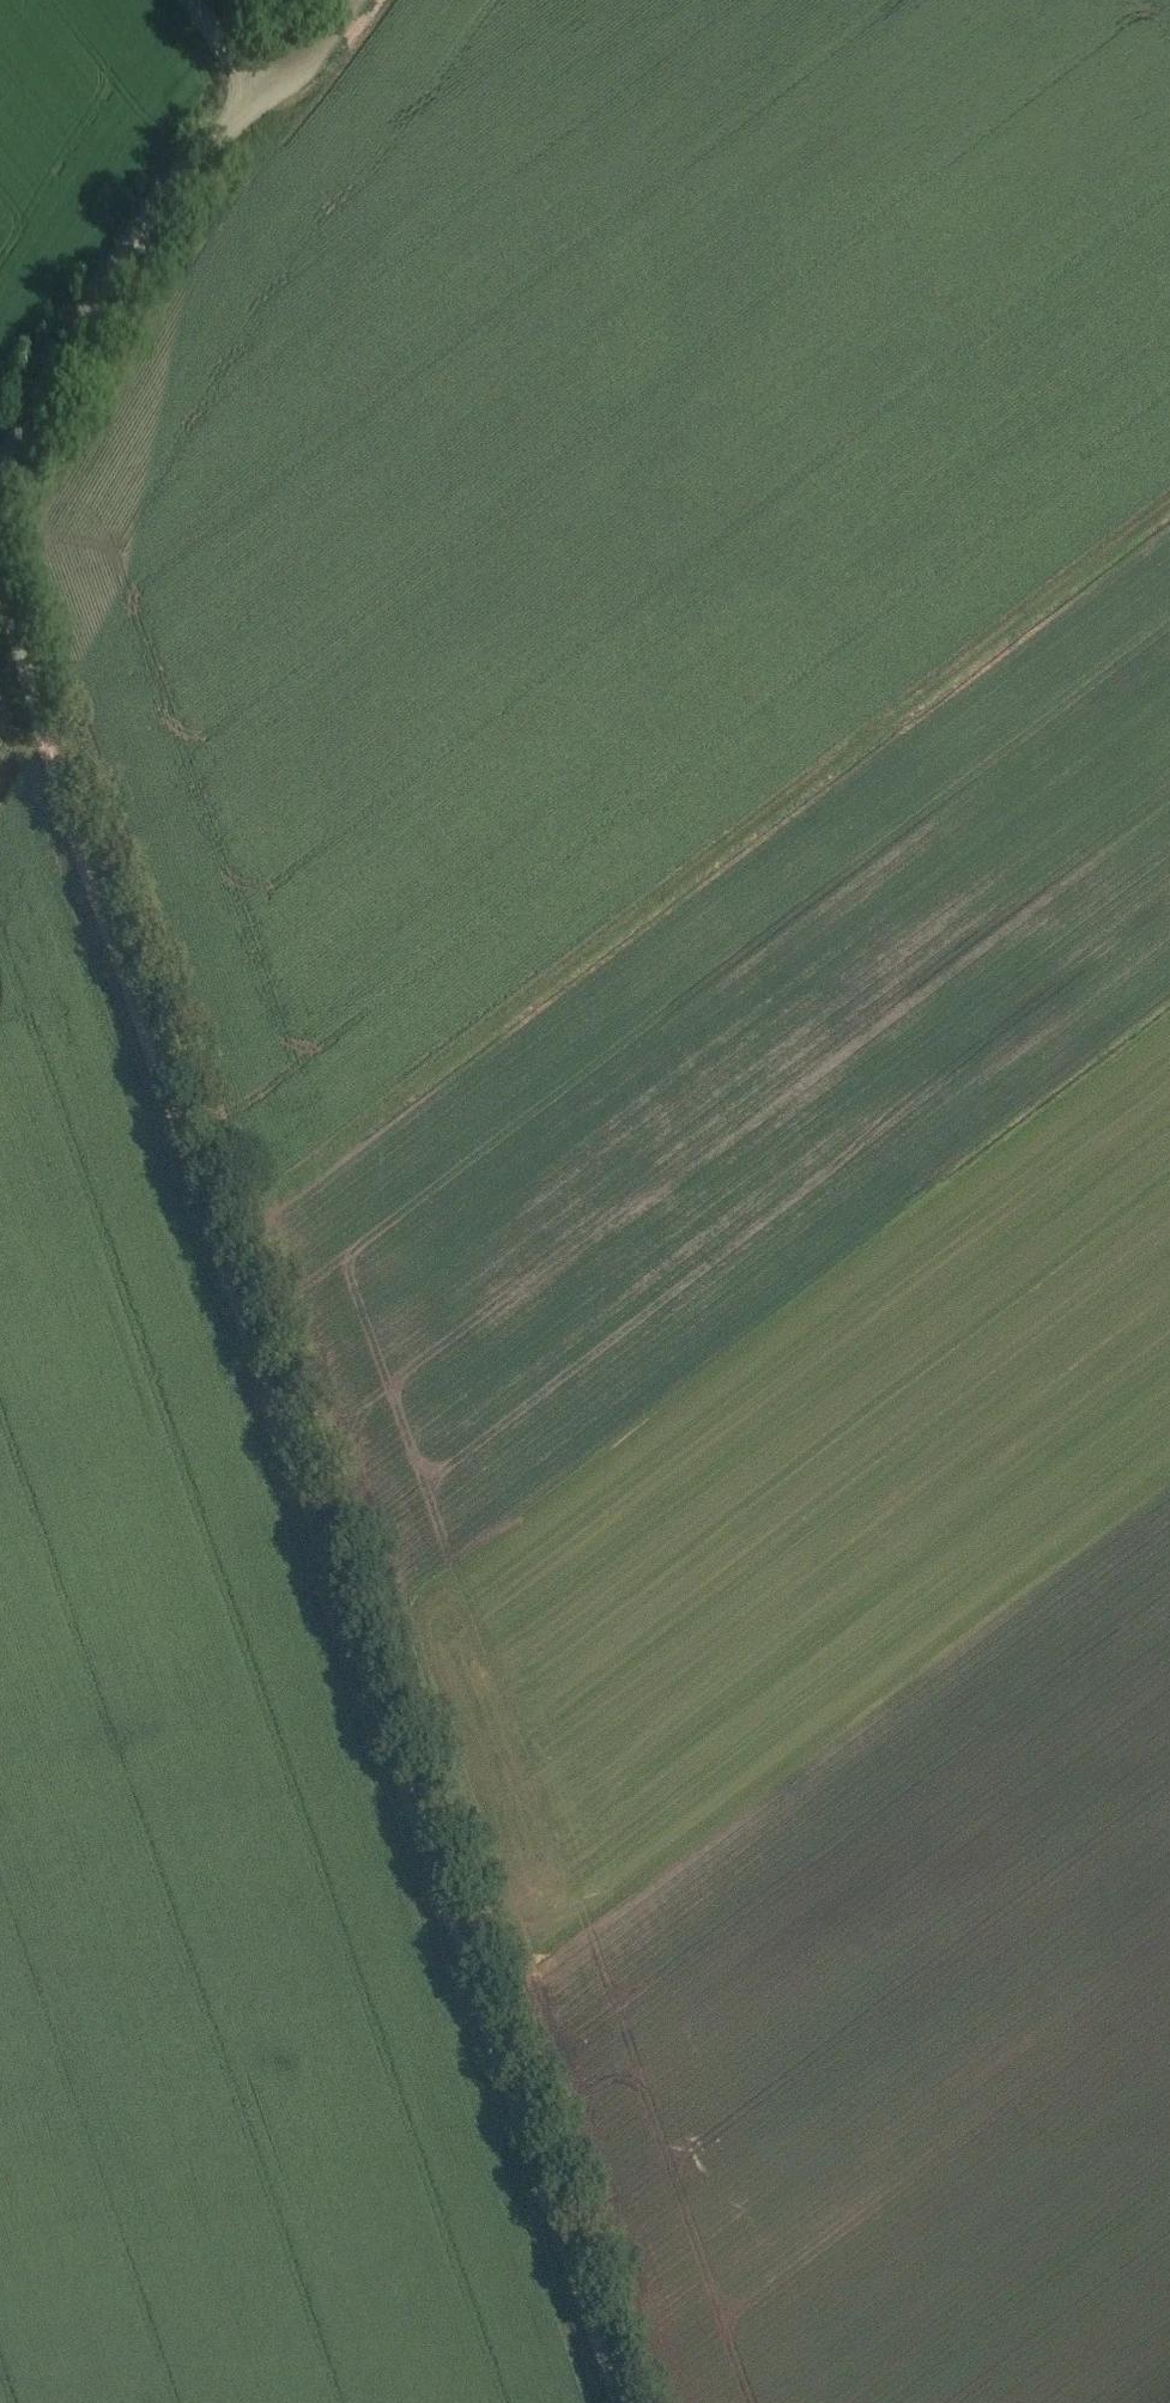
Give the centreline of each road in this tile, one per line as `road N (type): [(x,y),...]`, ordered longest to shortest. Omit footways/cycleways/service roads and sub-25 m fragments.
road 1 (track): [(0,604),(619,2402)]
road 2 (track): [(0,470),(165,189),(261,88)]
road 3 (track): [(261,88),(293,76),(323,52),(363,0)]

